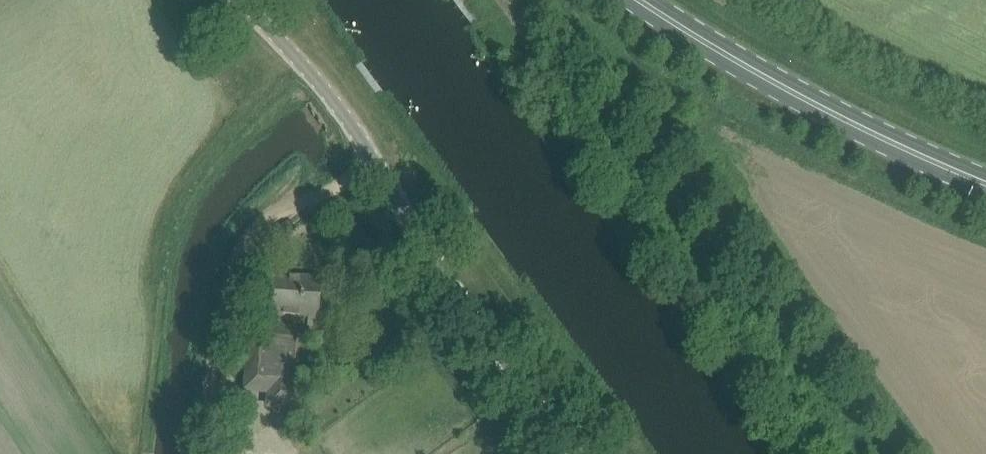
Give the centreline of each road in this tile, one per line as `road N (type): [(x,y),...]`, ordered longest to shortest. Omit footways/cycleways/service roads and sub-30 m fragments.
road 1 (unclassified): [(590,453),(353,125),(244,0)]
road 2 (primary): [(985,183),(850,121),(642,0)]
road 3 (track): [(372,161),(247,247),(219,349),(207,453)]

